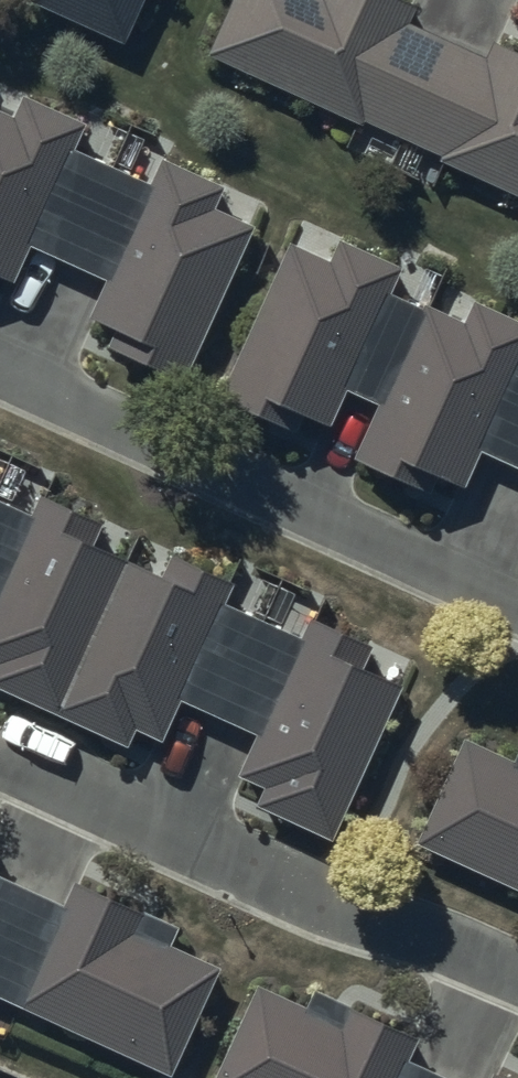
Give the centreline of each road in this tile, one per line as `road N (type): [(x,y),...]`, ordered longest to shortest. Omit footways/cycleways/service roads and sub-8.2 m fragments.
road 1 (residential): [(517,605),(0,374)]
road 2 (residential): [(0,766),(334,908),(517,974)]

